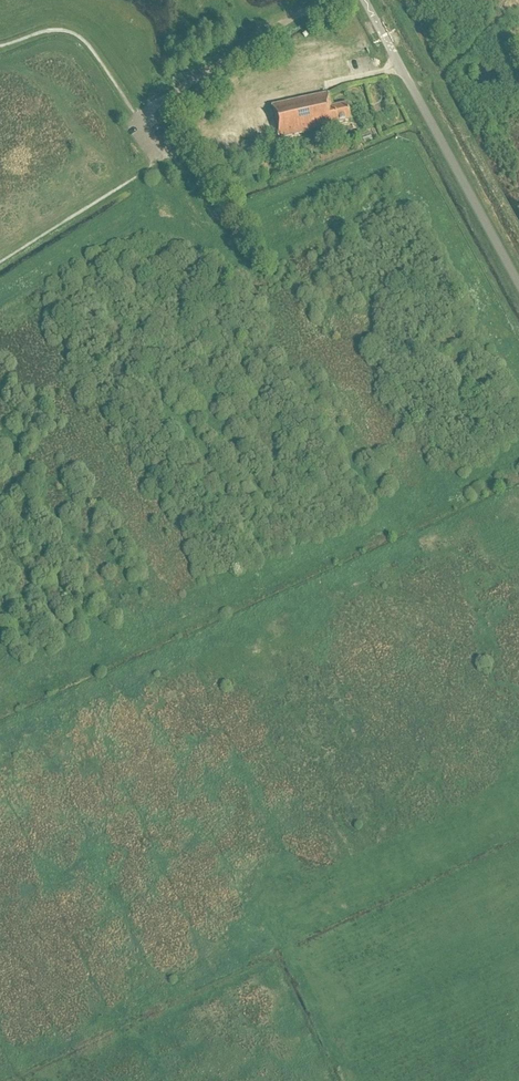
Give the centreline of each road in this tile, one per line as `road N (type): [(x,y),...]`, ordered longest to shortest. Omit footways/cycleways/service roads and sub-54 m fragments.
road 1 (tertiary): [(518,285),(365,0)]

